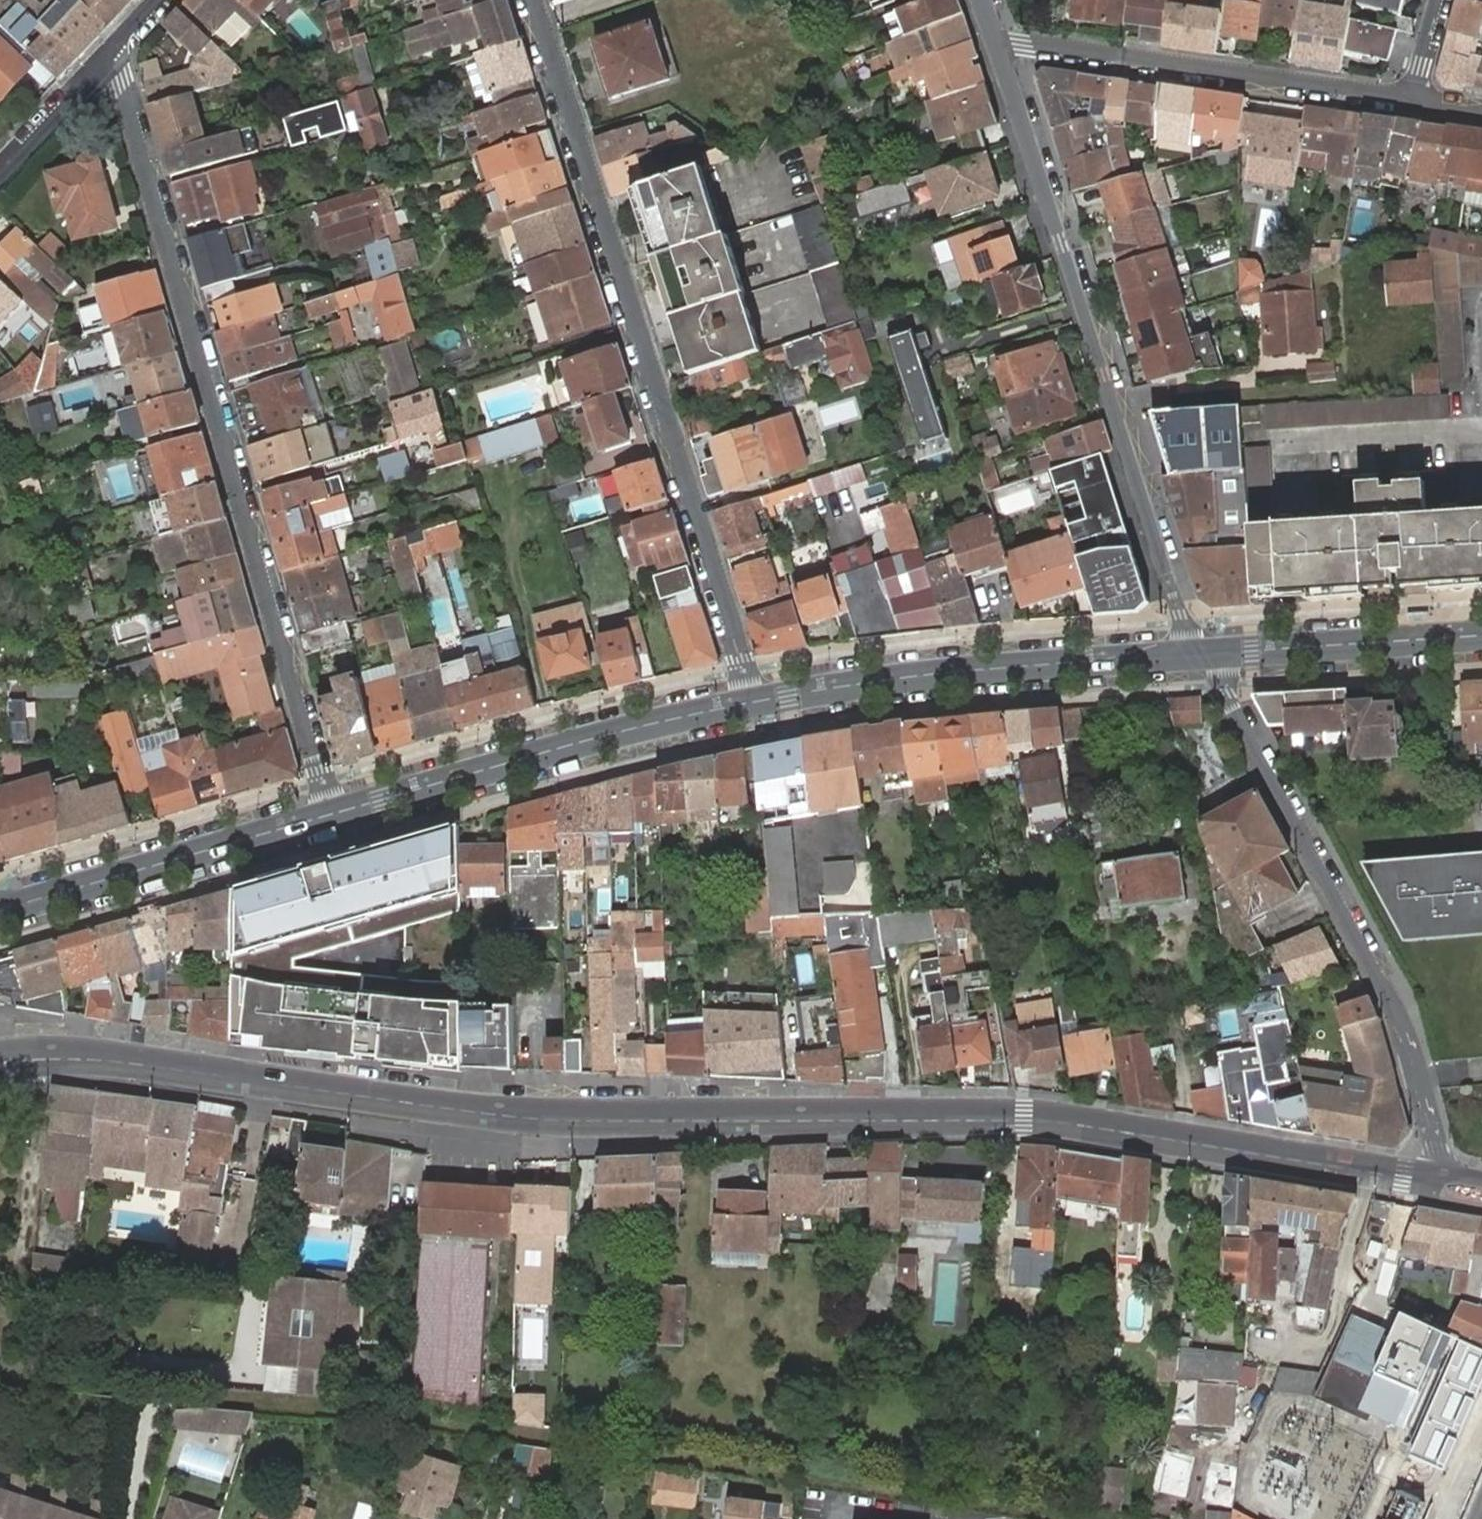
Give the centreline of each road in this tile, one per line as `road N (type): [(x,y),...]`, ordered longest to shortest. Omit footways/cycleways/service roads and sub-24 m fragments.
road 1 (secondary): [(0,1048),(553,1121),(1074,1125),(1444,1183)]
road 2 (residential): [(107,61),(116,70),(334,815)]
road 3 (residential): [(534,0),(752,703)]
road 4 (residential): [(996,51),(1182,624),(1199,655)]
road 5 (residential): [(1199,655),(1397,1013),(1444,1183)]
road 6 (secondary): [(1199,655),(944,674),(752,703)]
road 7 (secondary): [(752,703),(593,739),(334,815)]
road 8 (residential): [(996,51),(1023,43),(1411,100)]
road 9 (secondary): [(334,815),(0,911)]
road 10 (secondary): [(1481,636),(1199,655)]
road 11 (residential): [(0,174),(107,61)]

